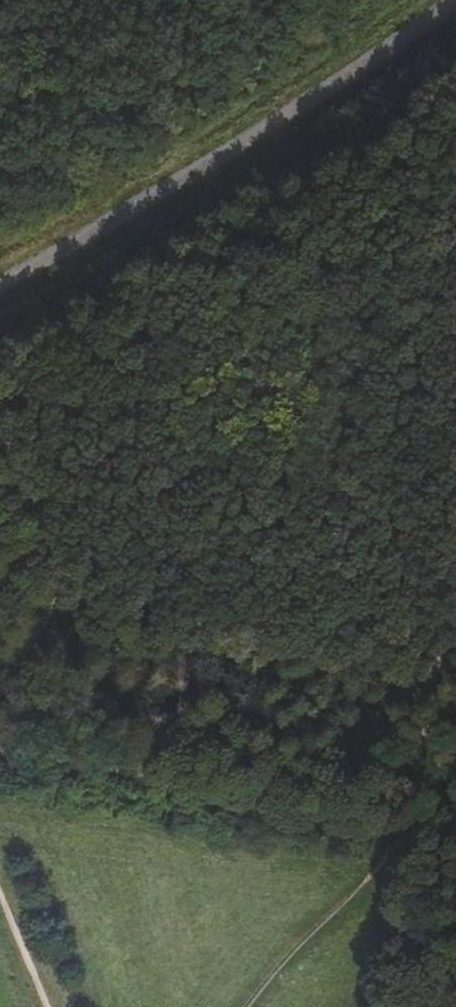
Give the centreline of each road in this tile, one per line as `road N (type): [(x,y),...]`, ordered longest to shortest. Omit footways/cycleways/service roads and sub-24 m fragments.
road 1 (unclassified): [(0,278),(442,0)]
road 2 (track): [(0,688),(54,609),(0,466)]
road 3 (track): [(455,650),(401,823)]
road 4 (track): [(46,1006),(0,894)]

